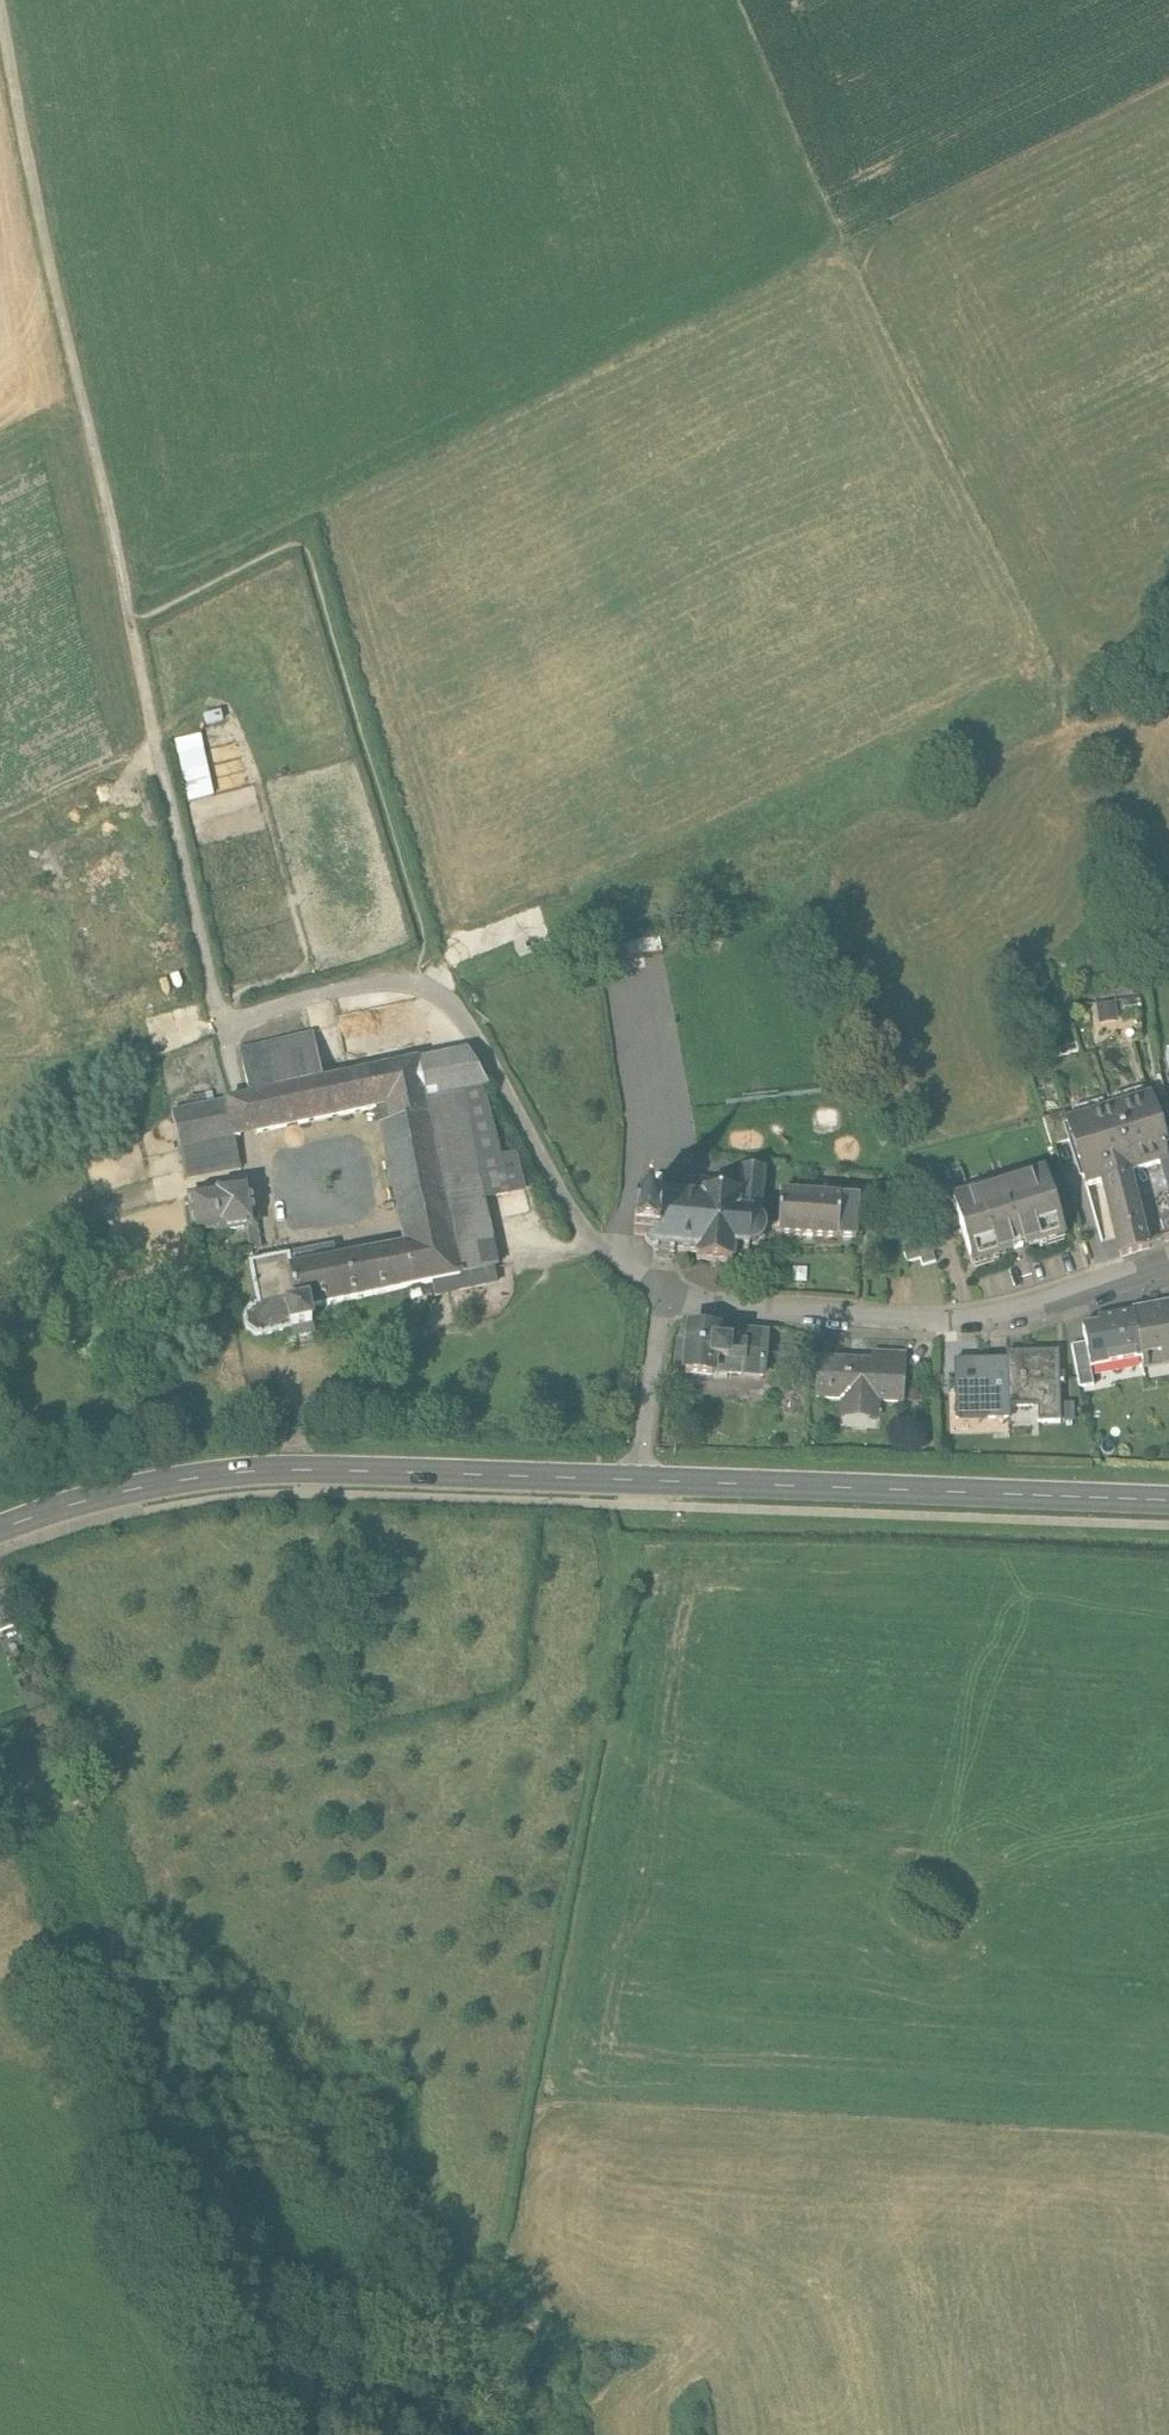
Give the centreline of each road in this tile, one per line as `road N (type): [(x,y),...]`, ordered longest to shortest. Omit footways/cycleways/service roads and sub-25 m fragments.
road 1 (track): [(132,623),(289,544),(308,551),(425,943),(424,990)]
road 2 (tertiary): [(636,1482),(297,1471),(76,1501),(0,1529)]
road 3 (track): [(132,623),(0,0)]
road 4 (residential): [(666,1299),(586,1231),(448,1002),(401,984),(222,1027)]
road 5 (tertiary): [(1168,1502),(636,1482)]
road 6 (residential): [(666,1299),(896,1318),(984,1317),(1168,1261)]
road 7 (track): [(222,1027),(132,623)]
road 8 (residential): [(636,1482),(666,1299)]

